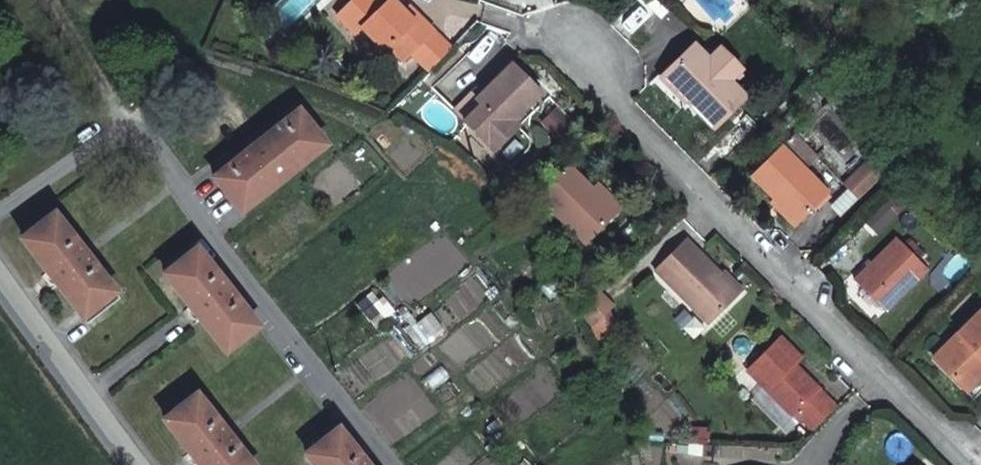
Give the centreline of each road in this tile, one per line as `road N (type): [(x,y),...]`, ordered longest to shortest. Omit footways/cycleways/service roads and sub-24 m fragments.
road 1 (residential): [(961,464),(571,62)]
road 2 (residential): [(133,125),(395,464)]
road 3 (residential): [(0,277),(134,464)]
road 4 (residential): [(133,125),(0,212)]
road 5 (residential): [(59,0),(133,125)]

